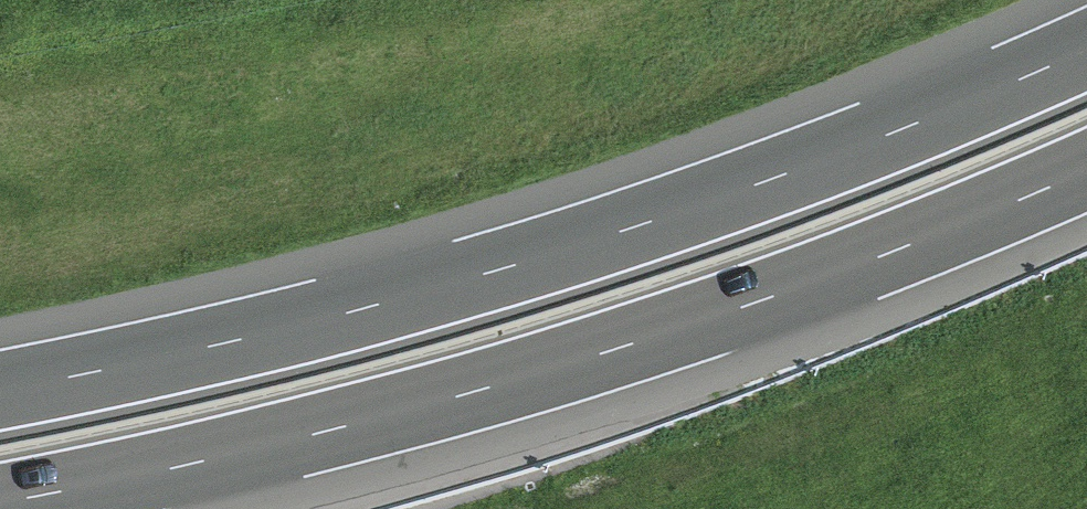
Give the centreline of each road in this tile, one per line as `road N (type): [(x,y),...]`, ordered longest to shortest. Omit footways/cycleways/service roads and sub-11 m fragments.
road 1 (motorway): [(1086,44),(713,195),(495,264),(313,316),(0,386)]
road 2 (motorway): [(0,507),(340,432),(618,351),(820,285),(1086,173)]

